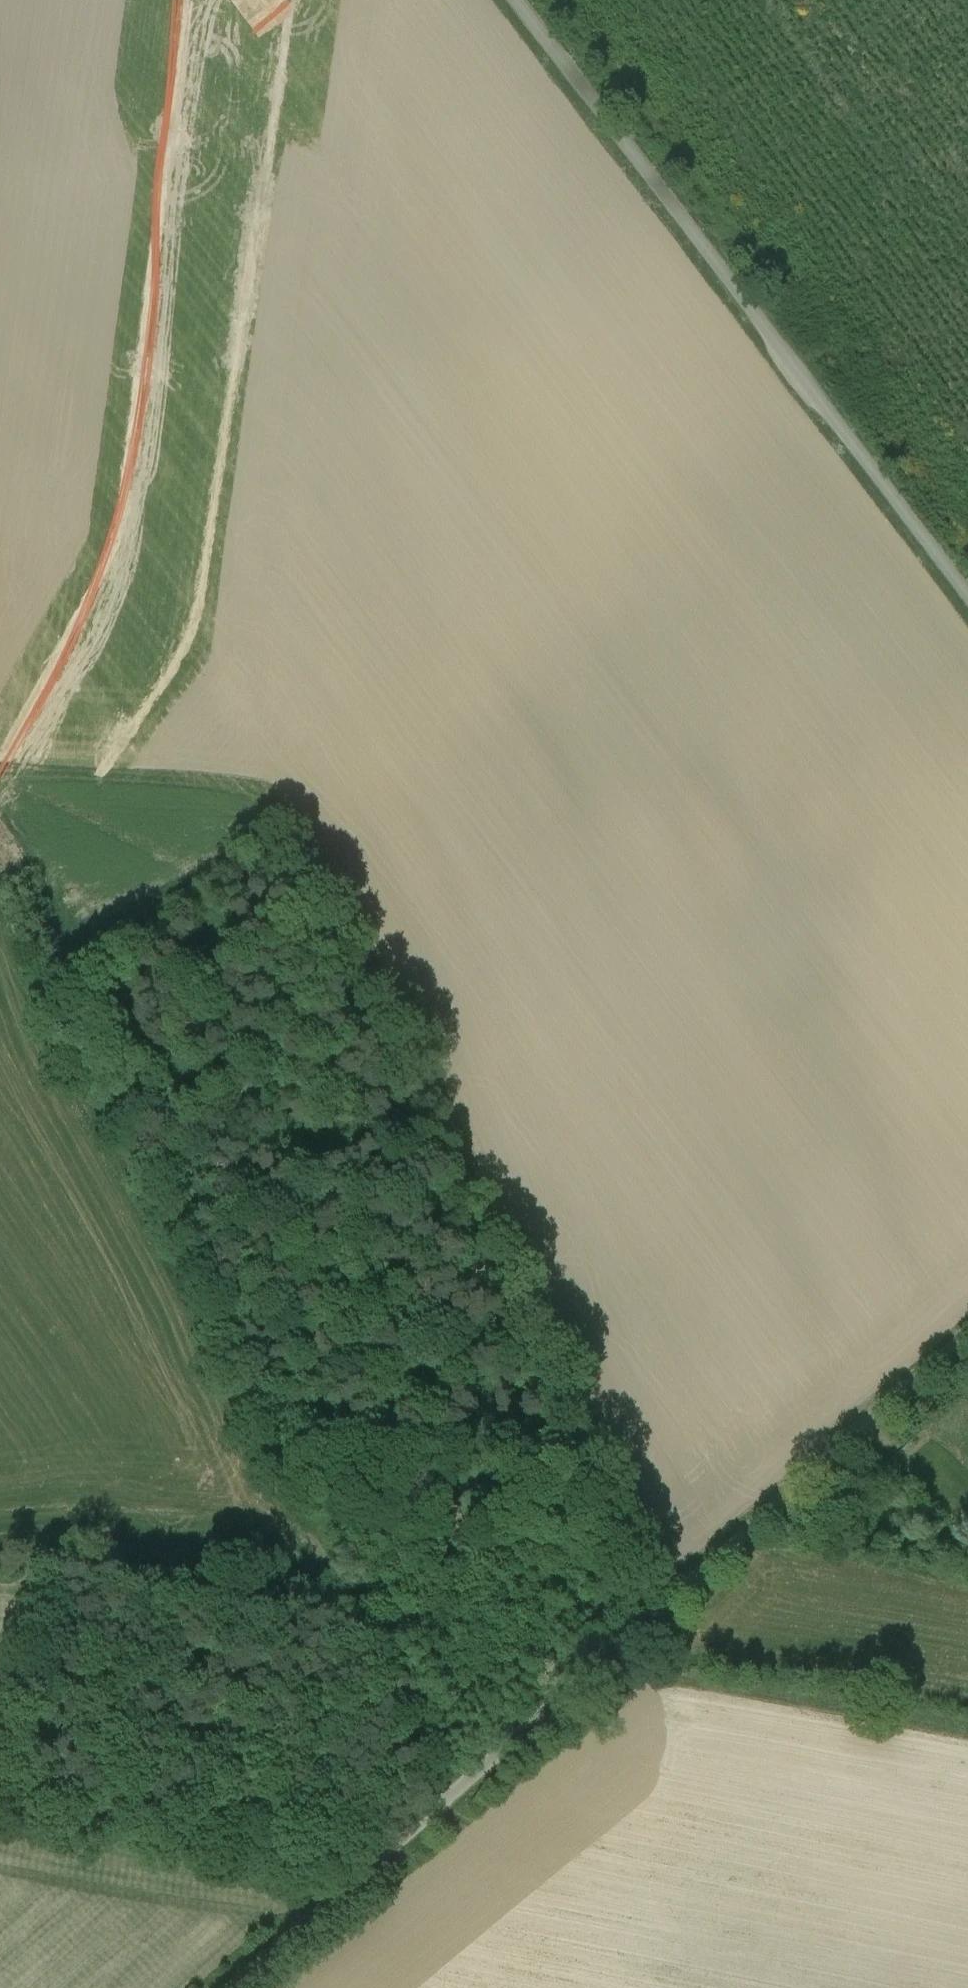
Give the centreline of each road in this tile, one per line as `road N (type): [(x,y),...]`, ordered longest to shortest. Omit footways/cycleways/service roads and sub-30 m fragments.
road 1 (unclassified): [(233,1987),(967,1333)]
road 2 (unclassified): [(518,0),(967,593)]

